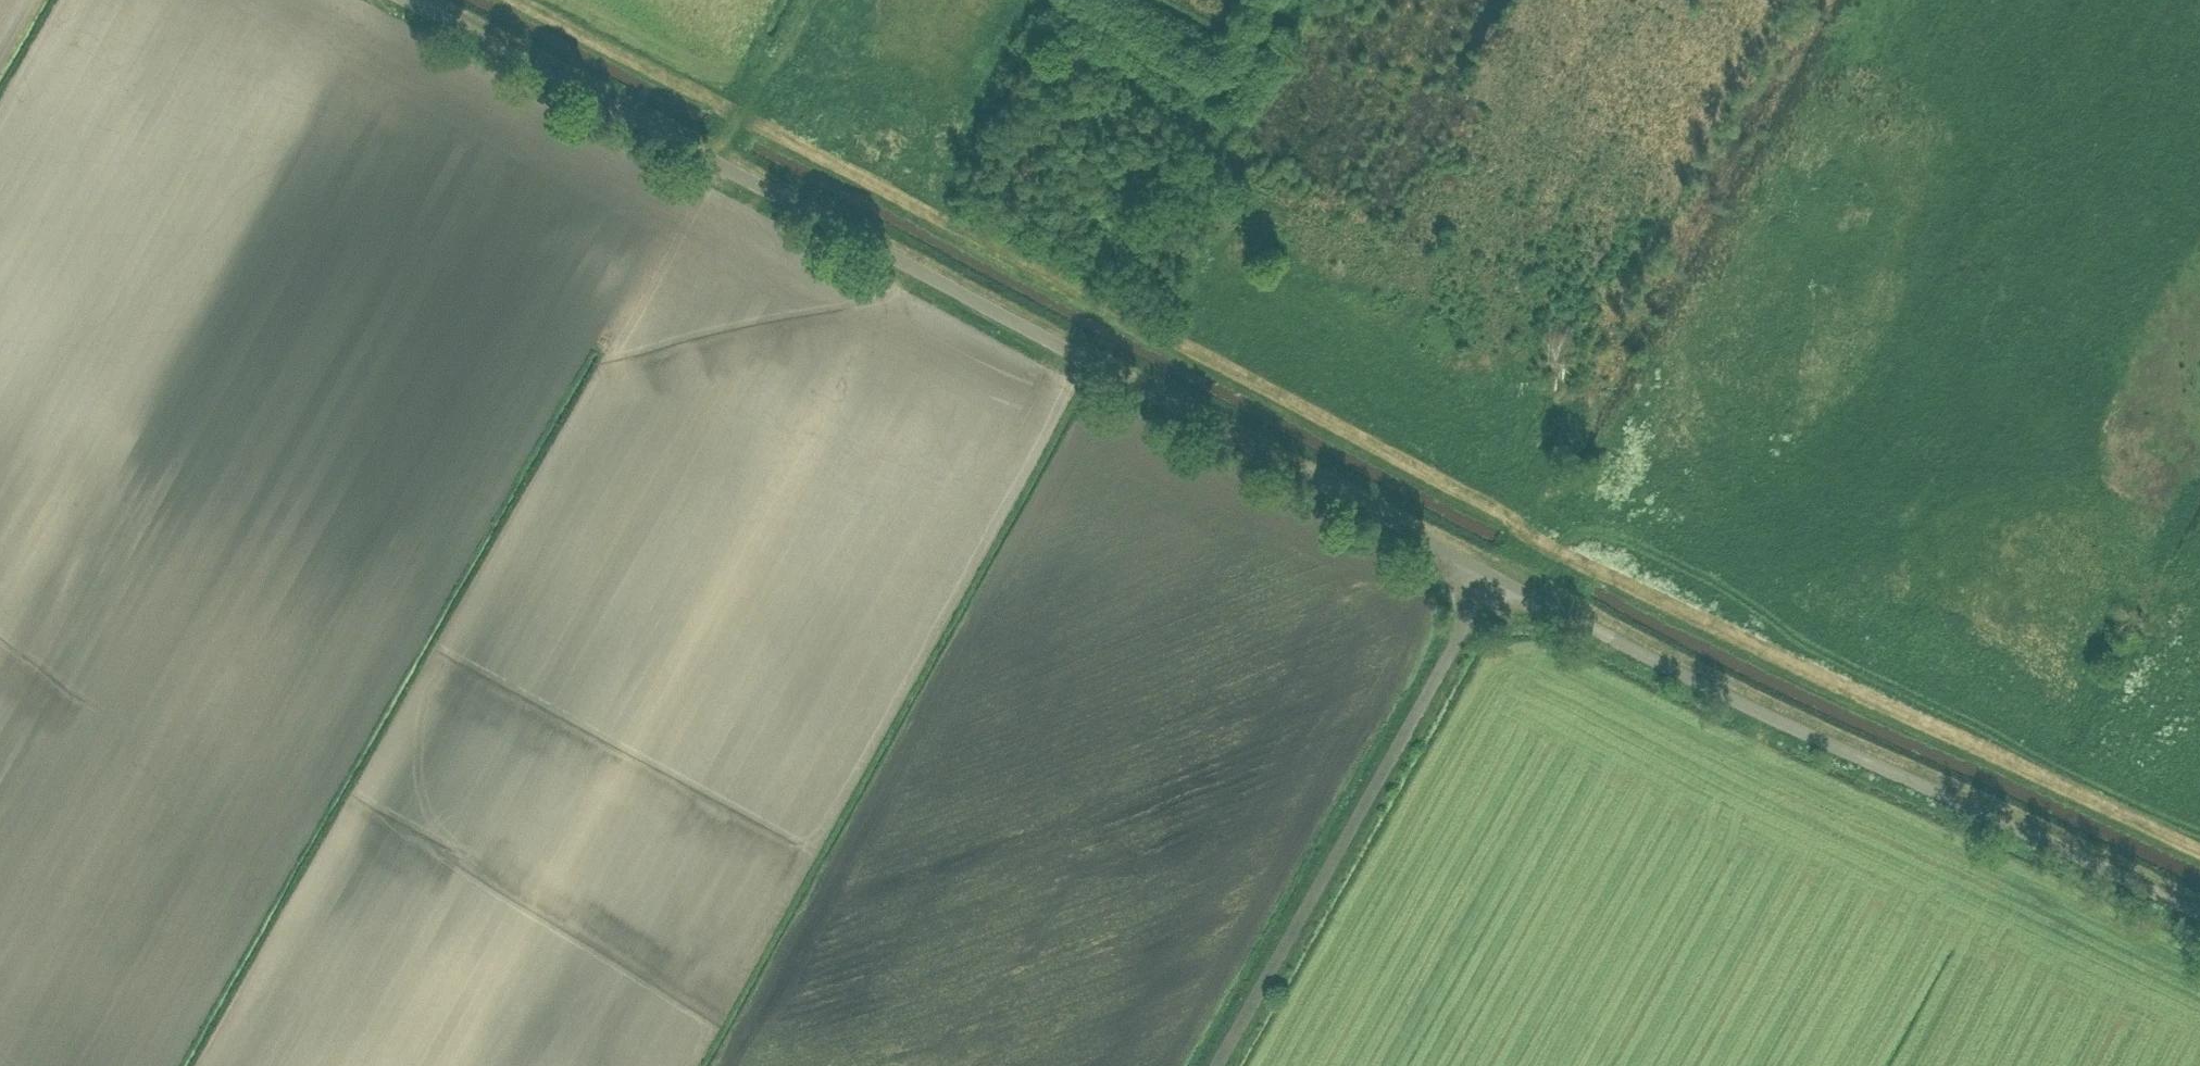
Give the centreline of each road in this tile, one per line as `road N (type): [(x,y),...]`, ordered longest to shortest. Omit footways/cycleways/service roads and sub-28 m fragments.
road 1 (unclassified): [(1492,576),(408,0)]
road 2 (unclassified): [(2199,915),(1492,576)]
road 3 (unclassified): [(1214,1065),(1492,576)]

